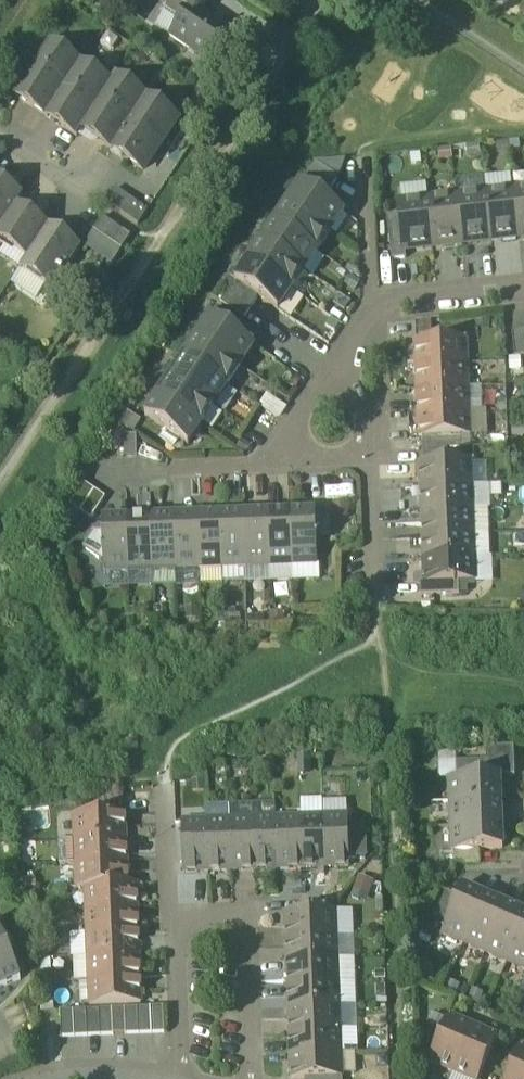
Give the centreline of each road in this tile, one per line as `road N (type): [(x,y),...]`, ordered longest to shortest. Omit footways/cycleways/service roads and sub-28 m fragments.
road 1 (residential): [(171,920),(251,914),(257,1078)]
road 2 (residential): [(523,294),(378,310),(336,373)]
road 3 (residential): [(180,1078),(171,920)]
road 4 (residential): [(273,461),(124,470)]
road 5 (residential): [(369,459),(375,608)]
road 6 (residential): [(171,920),(164,788)]

